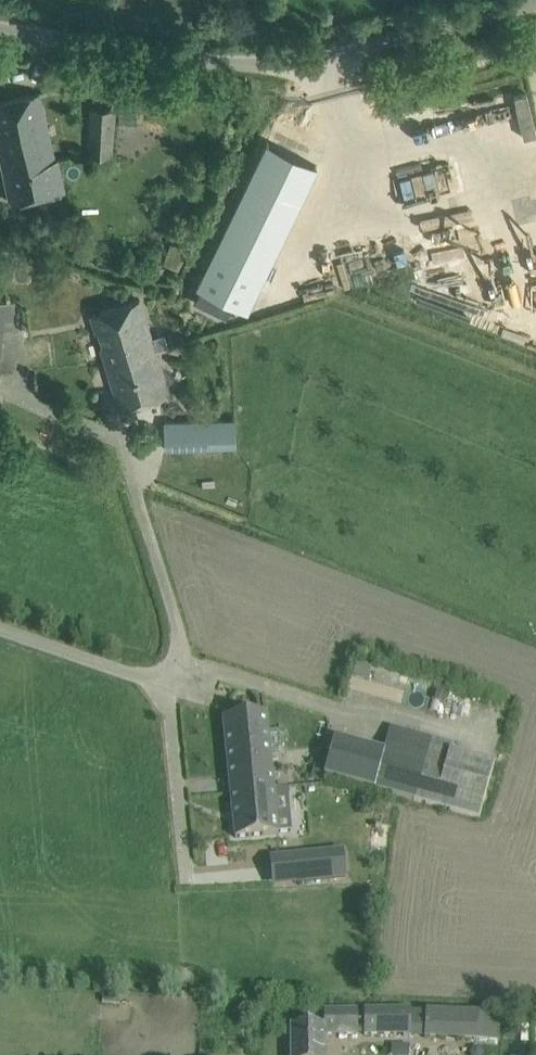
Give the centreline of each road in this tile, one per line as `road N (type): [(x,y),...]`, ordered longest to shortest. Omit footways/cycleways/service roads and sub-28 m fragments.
road 1 (unclassified): [(0,31),(164,60),(264,66),(535,5)]
road 2 (residential): [(0,631),(168,685),(182,671),(181,637),(129,471)]

